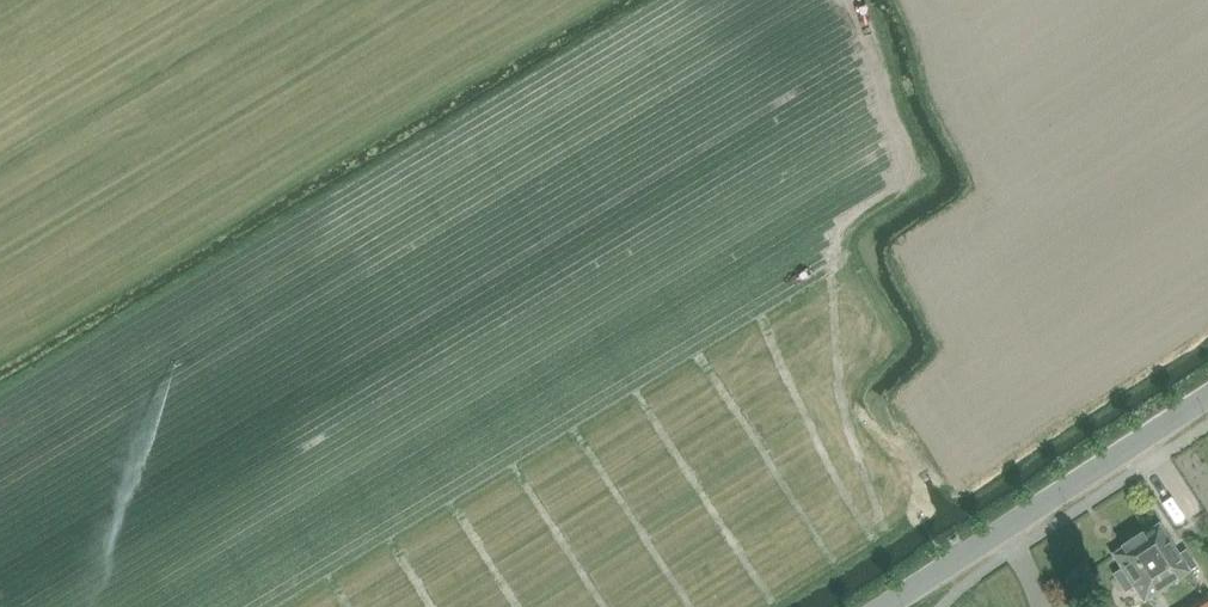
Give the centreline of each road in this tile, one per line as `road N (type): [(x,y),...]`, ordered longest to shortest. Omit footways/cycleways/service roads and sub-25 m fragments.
road 1 (tertiary): [(877,606),(1207,396)]

